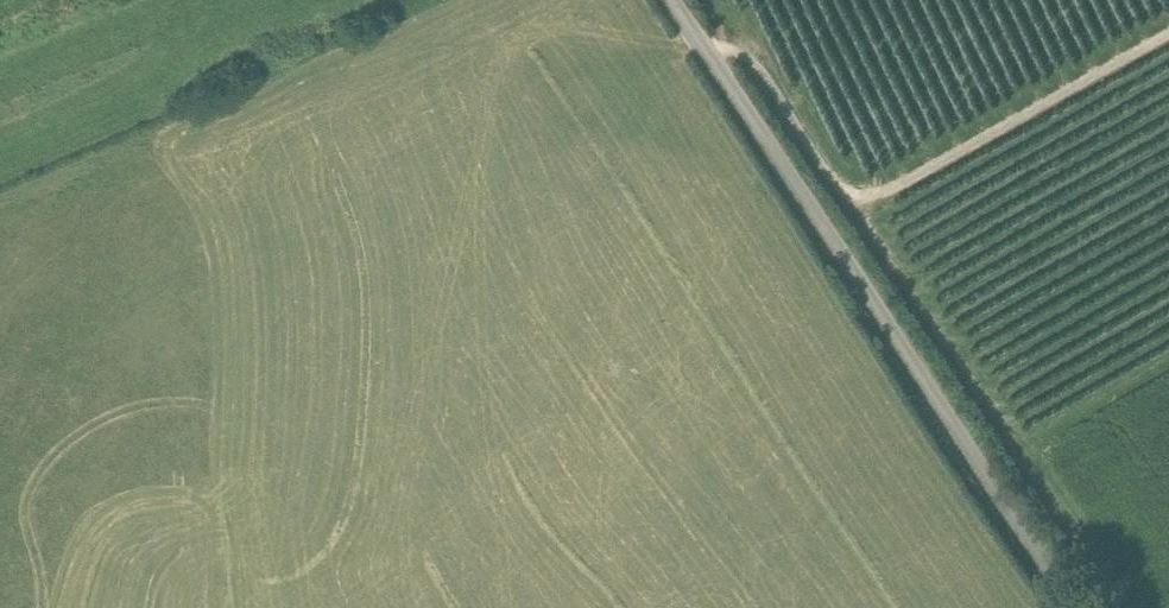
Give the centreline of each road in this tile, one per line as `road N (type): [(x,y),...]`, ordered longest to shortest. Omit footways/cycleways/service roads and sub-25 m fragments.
road 1 (unclassified): [(1072,607),(674,0)]
road 2 (track): [(708,52),(737,49),(751,58),(831,180),(867,199),(1168,34)]

